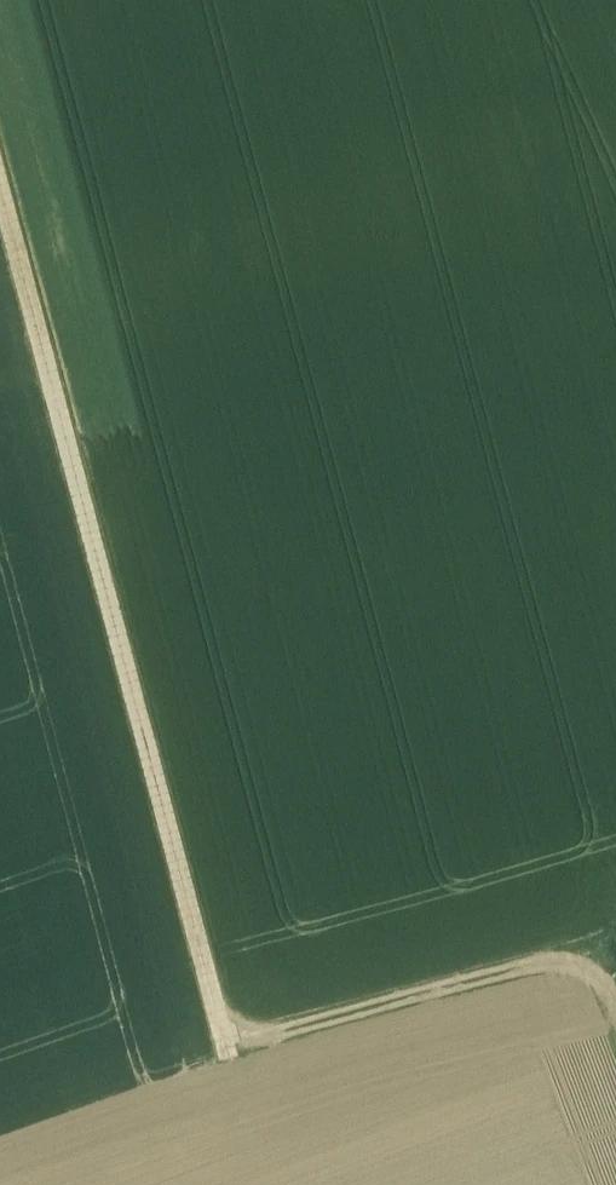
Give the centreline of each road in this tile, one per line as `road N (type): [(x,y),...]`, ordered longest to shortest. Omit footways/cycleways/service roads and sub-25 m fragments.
road 1 (track): [(0,194),(225,1047),(562,960)]

